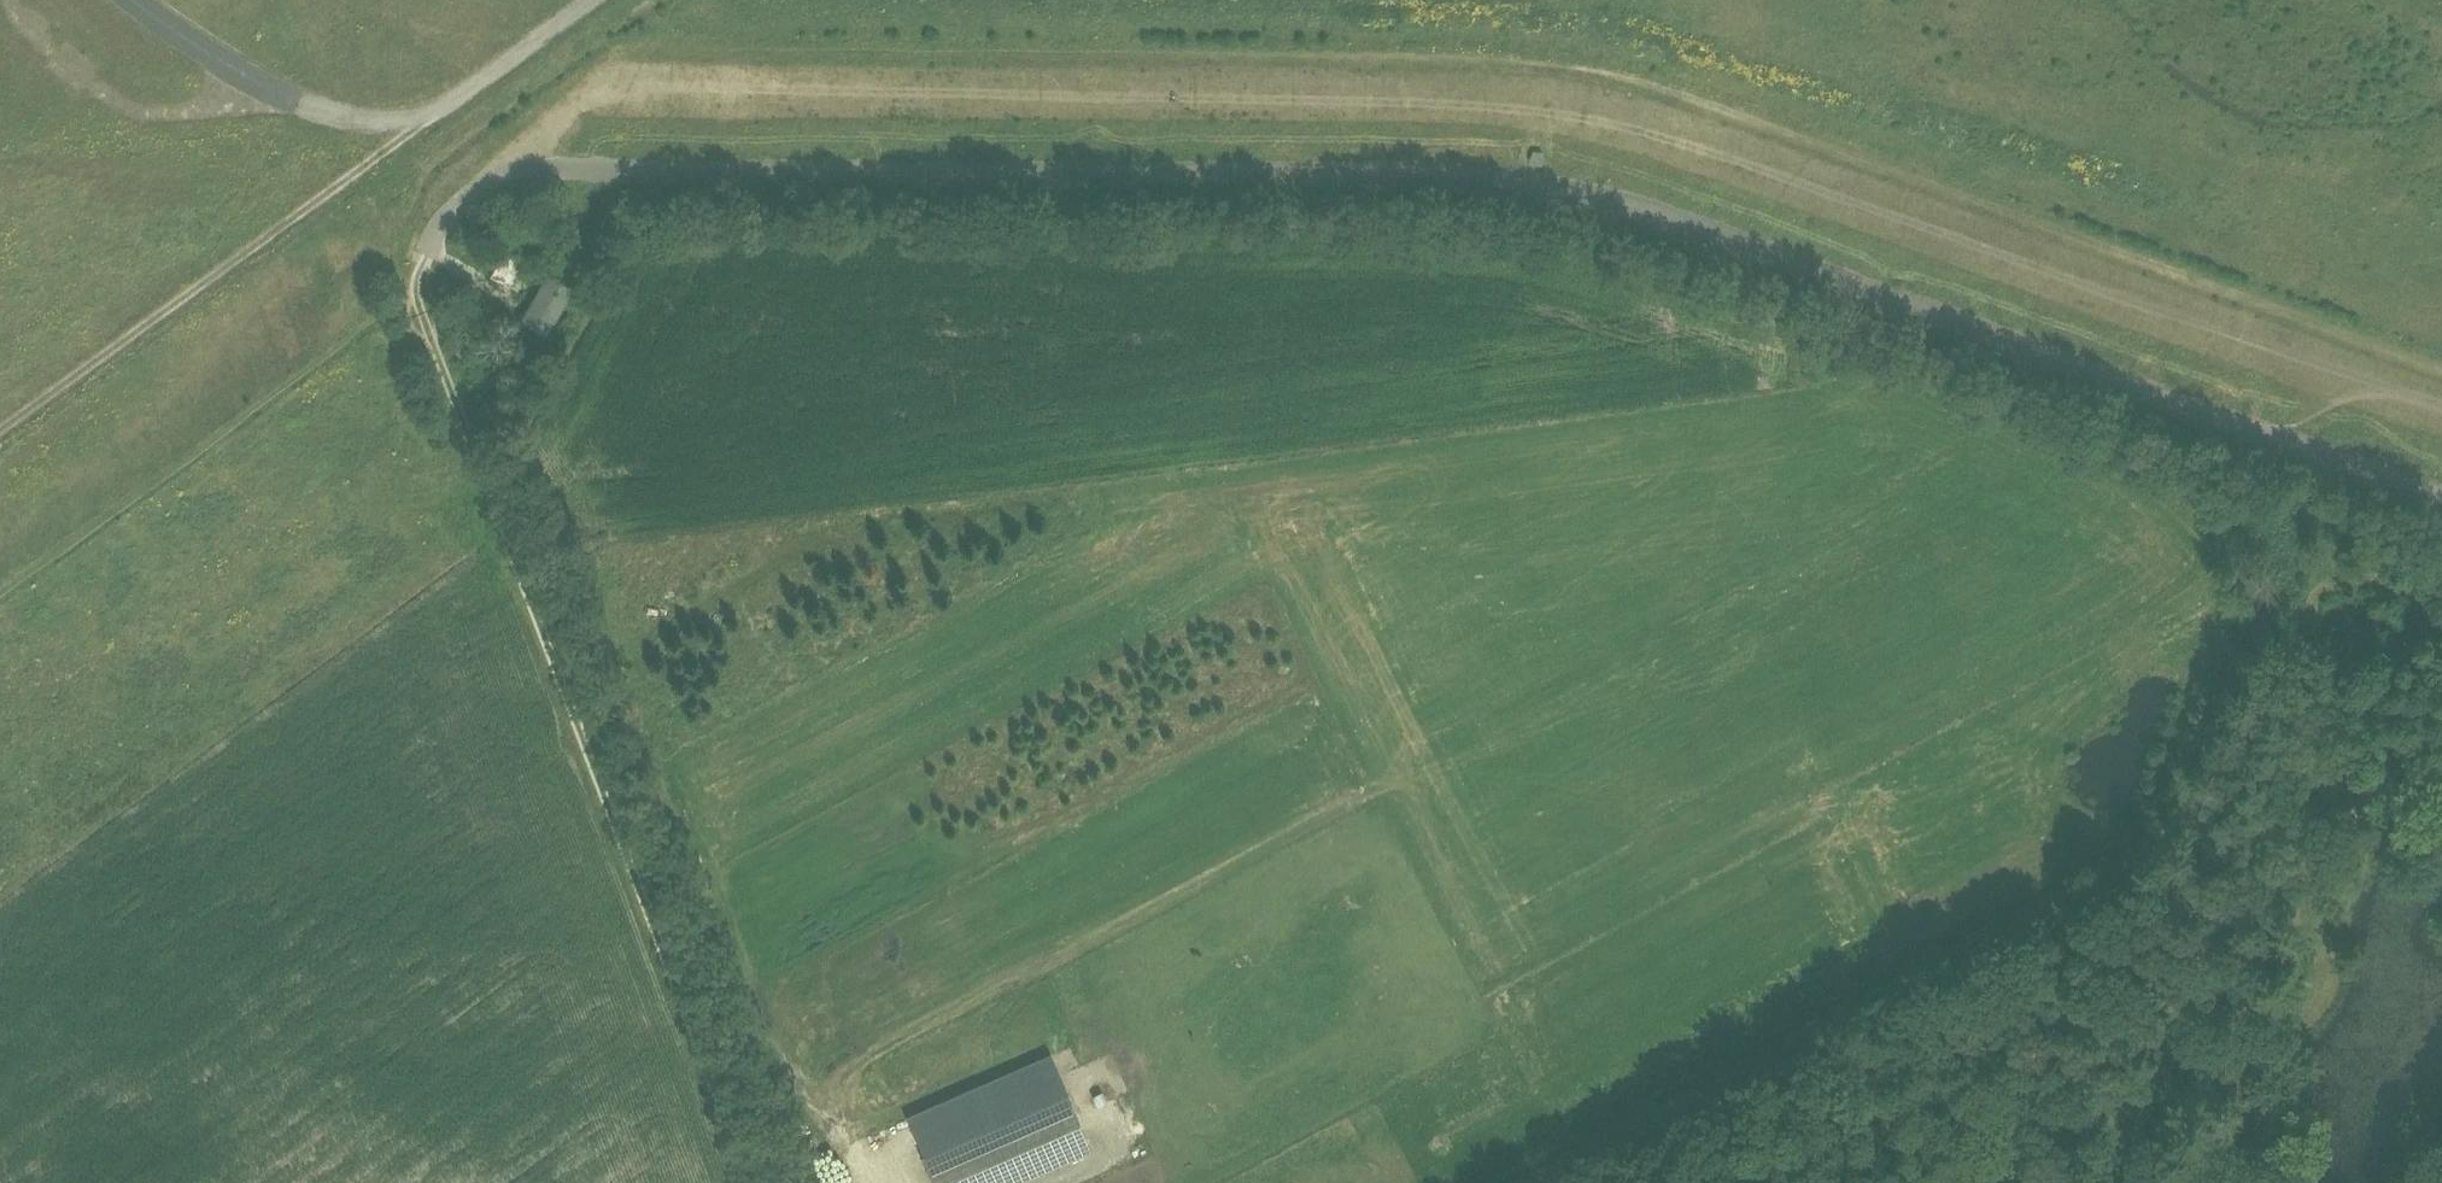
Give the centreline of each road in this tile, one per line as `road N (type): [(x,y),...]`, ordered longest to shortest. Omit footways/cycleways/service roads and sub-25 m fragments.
road 1 (track): [(758,1182),(425,318),(418,280),(426,256)]
road 2 (track): [(587,0),(449,100),(414,116),(347,117),(286,94)]

